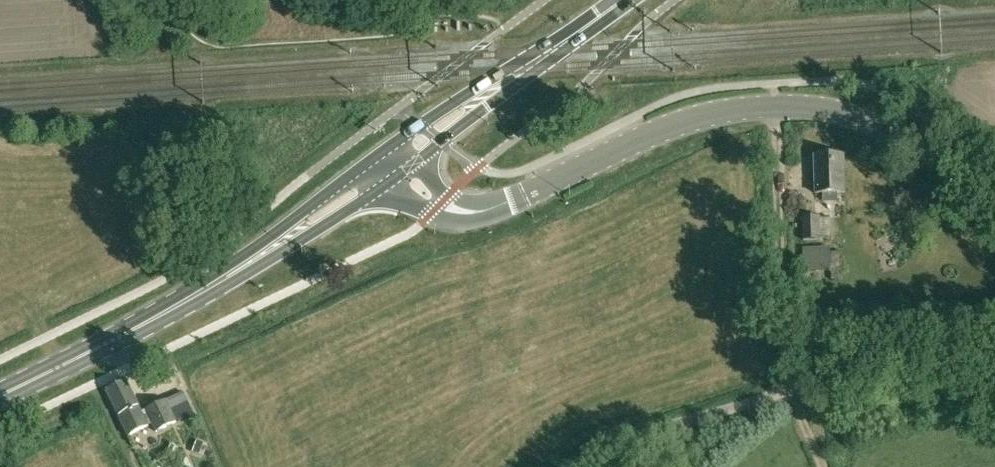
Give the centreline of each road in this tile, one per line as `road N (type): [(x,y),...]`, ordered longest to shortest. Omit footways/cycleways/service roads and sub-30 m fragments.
road 1 (tertiary): [(994,201),(879,125),(774,108),(668,130),(472,213)]
road 2 (track): [(789,392),(774,108)]
road 3 (primary): [(0,396),(250,261)]
road 4 (track): [(571,466),(635,436),(789,392)]
road 5 (track): [(789,392),(869,367),(994,366)]
road 6 (primary): [(524,68),(475,88),(378,154)]
road 7 (primary): [(378,154),(250,261)]
road 8 (primary): [(250,261),(381,188)]
road 9 (primary): [(415,162),(524,68)]
road 10 (primary): [(524,68),(623,0)]

